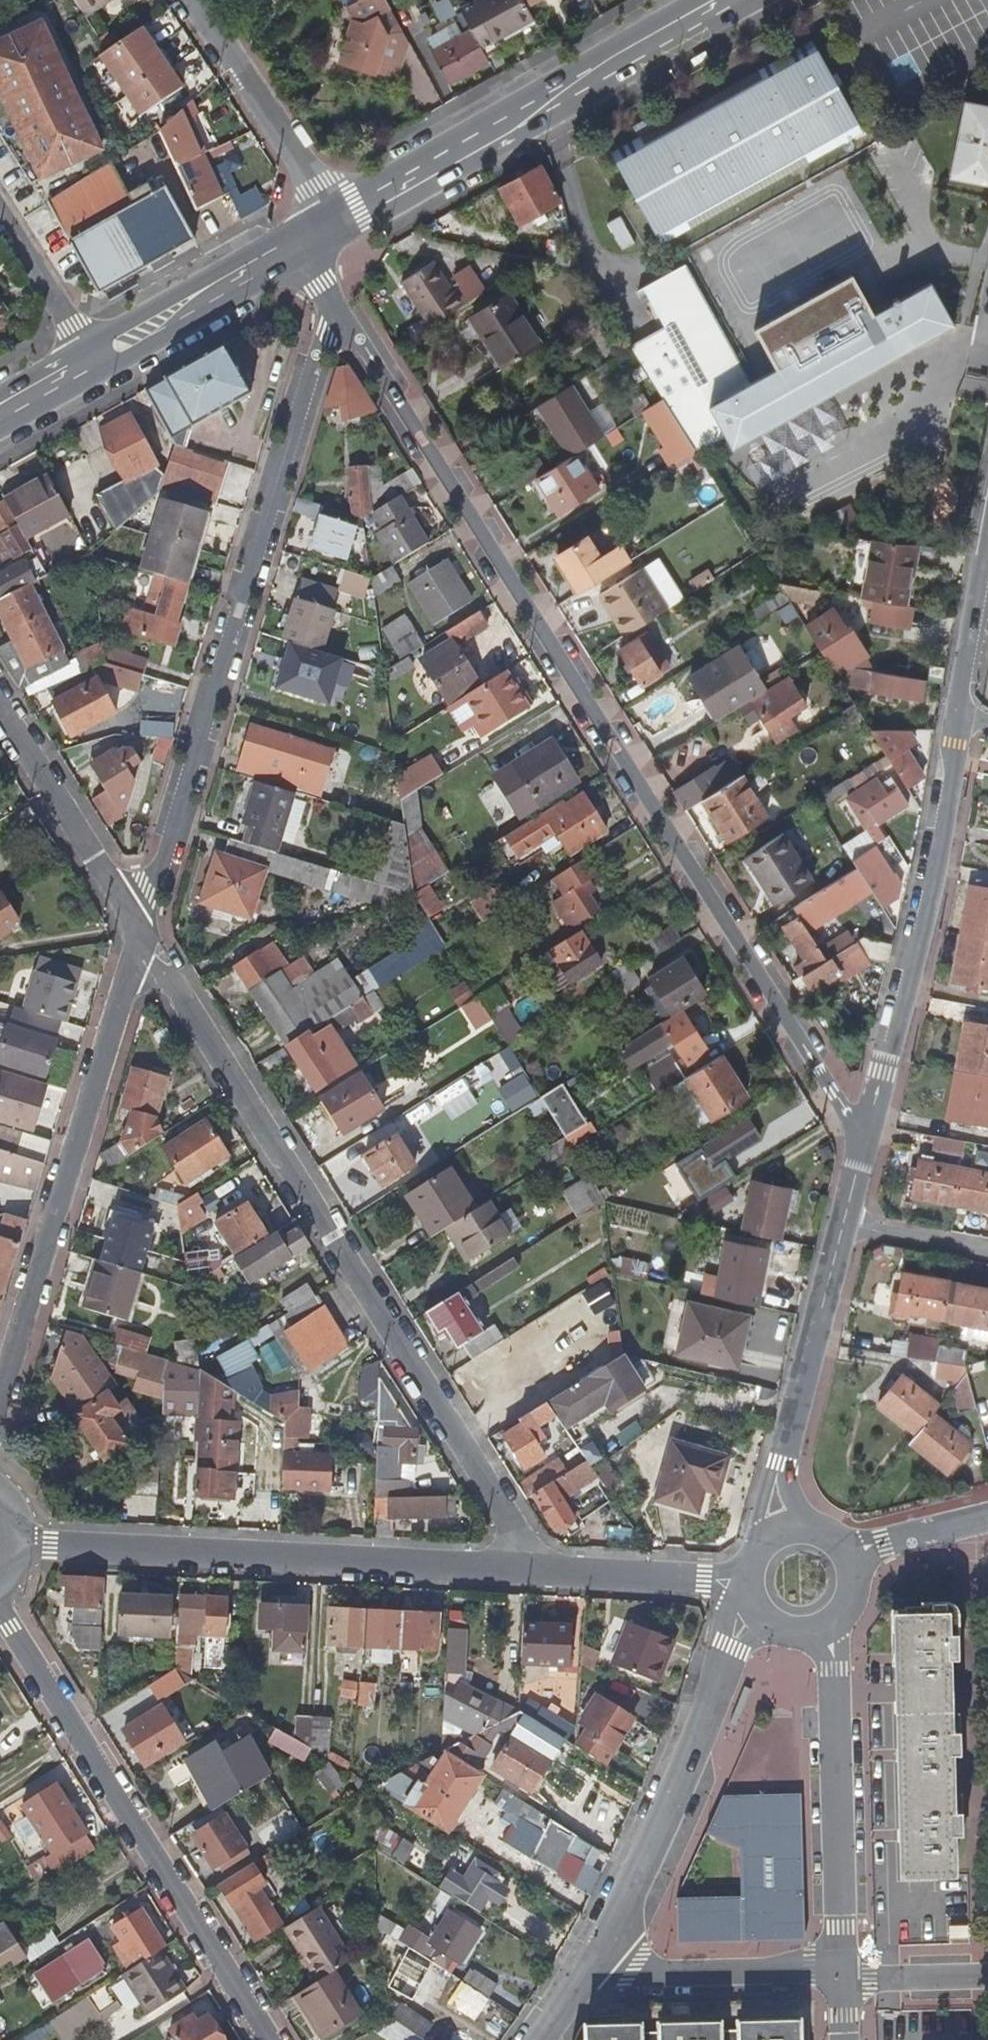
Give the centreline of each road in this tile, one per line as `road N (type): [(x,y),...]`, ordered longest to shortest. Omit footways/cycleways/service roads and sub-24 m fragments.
road 1 (residential): [(336,304),(832,1092),(850,1116),(868,1122)]
road 2 (residential): [(522,1570),(518,1535),(140,933)]
road 3 (residential): [(336,304),(140,933)]
road 4 (residential): [(14,1548),(522,1570)]
road 5 (residential): [(0,1610),(270,2039)]
road 6 (residential): [(140,933),(0,1389)]
road 7 (primary): [(328,218),(729,0)]
road 8 (residential): [(868,1122),(931,895),(958,715)]
road 9 (residential): [(605,1953),(729,1647),(755,1608)]
road 10 (residential): [(827,1624),(839,1672),(841,1976)]
road 11 (residential): [(779,1532),(784,1463),(842,1227)]
road 12 (primary): [(90,357),(328,218)]
road 13 (residential): [(0,710),(140,933)]
road 14 (residential): [(328,218),(318,181),(195,0)]
road 15 (residential): [(841,1976),(637,1973),(605,1953)]
road 16 (residential): [(522,1570),(747,1580)]
road 17 (residential): [(958,715),(987,540)]
road 18 (residential): [(0,215),(90,357)]
road 19 (residential): [(842,1227),(987,1253)]
road 20 (residential): [(848,1563),(884,1543),(987,1518)]
road 21 (residential): [(987,1979),(841,1976)]

